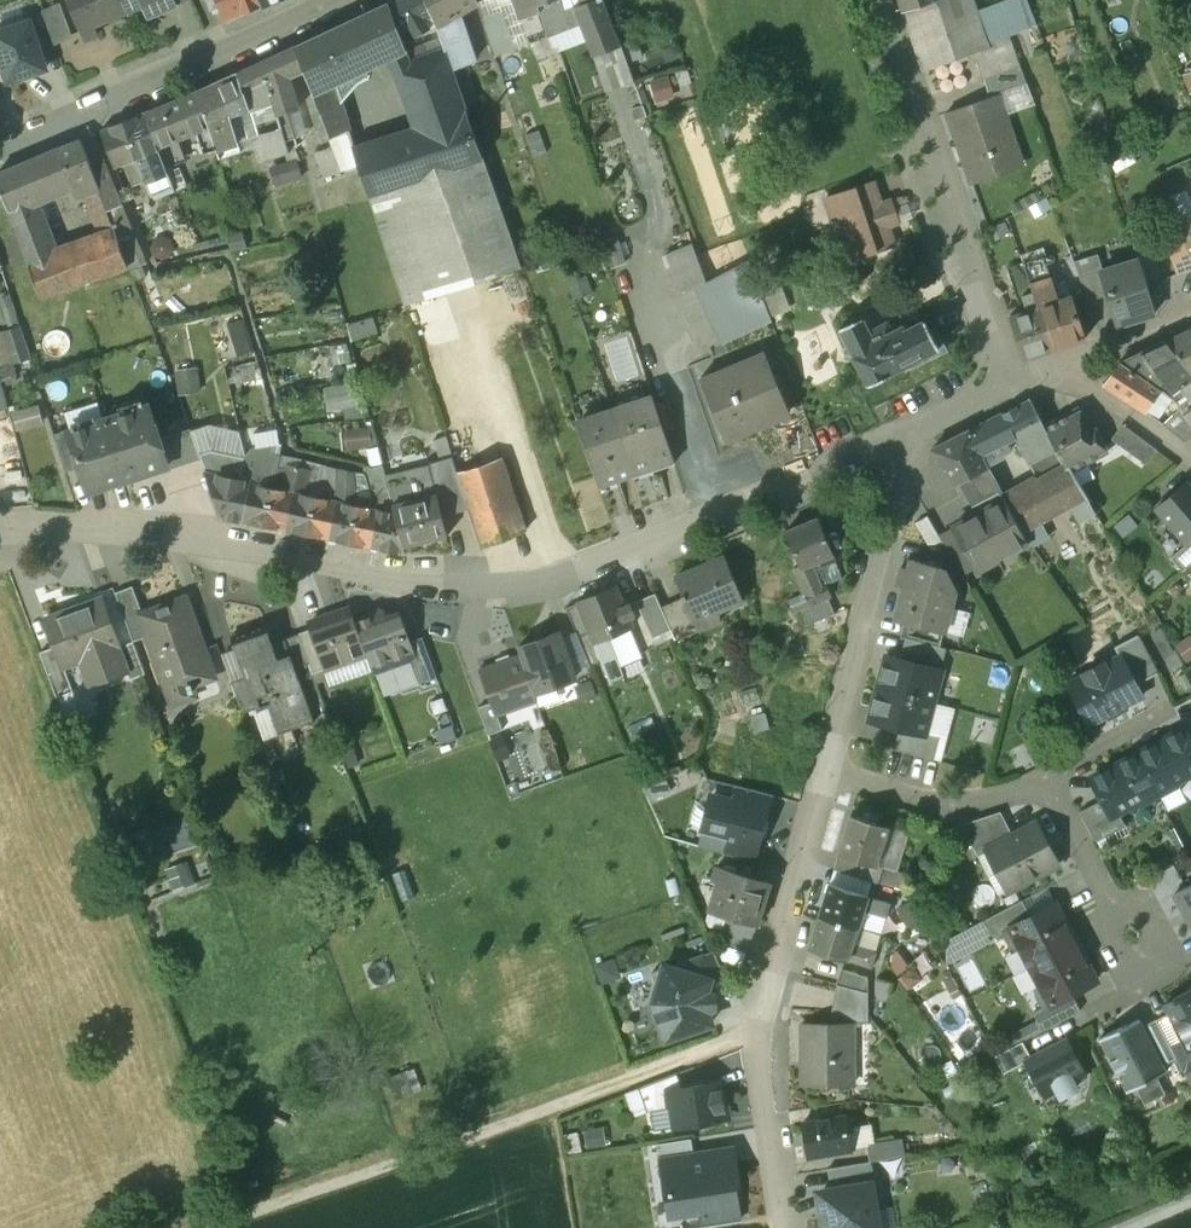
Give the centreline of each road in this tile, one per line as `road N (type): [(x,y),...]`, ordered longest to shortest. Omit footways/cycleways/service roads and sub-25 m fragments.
road 1 (residential): [(0,530),(73,518),(180,528),(496,593),(681,531),(901,433)]
road 2 (track): [(756,1040),(725,1042),(218,1227)]
road 3 (residential): [(784,1227),(756,1040),(780,953),(781,904),(823,775)]
road 4 (residential): [(1006,389),(881,0)]
road 5 (residential): [(0,149),(89,117),(339,0)]
road 6 (residential): [(823,775),(894,505),(901,433)]
road 7 (residential): [(823,775),(952,804),(990,801),(1049,779)]
road 8 (residential): [(1049,779),(1155,984)]
road 9 (residential): [(1190,459),(1064,367)]
road 10 (residential): [(1049,779),(1186,713)]
road 11 (residential): [(1064,367),(1190,317)]

